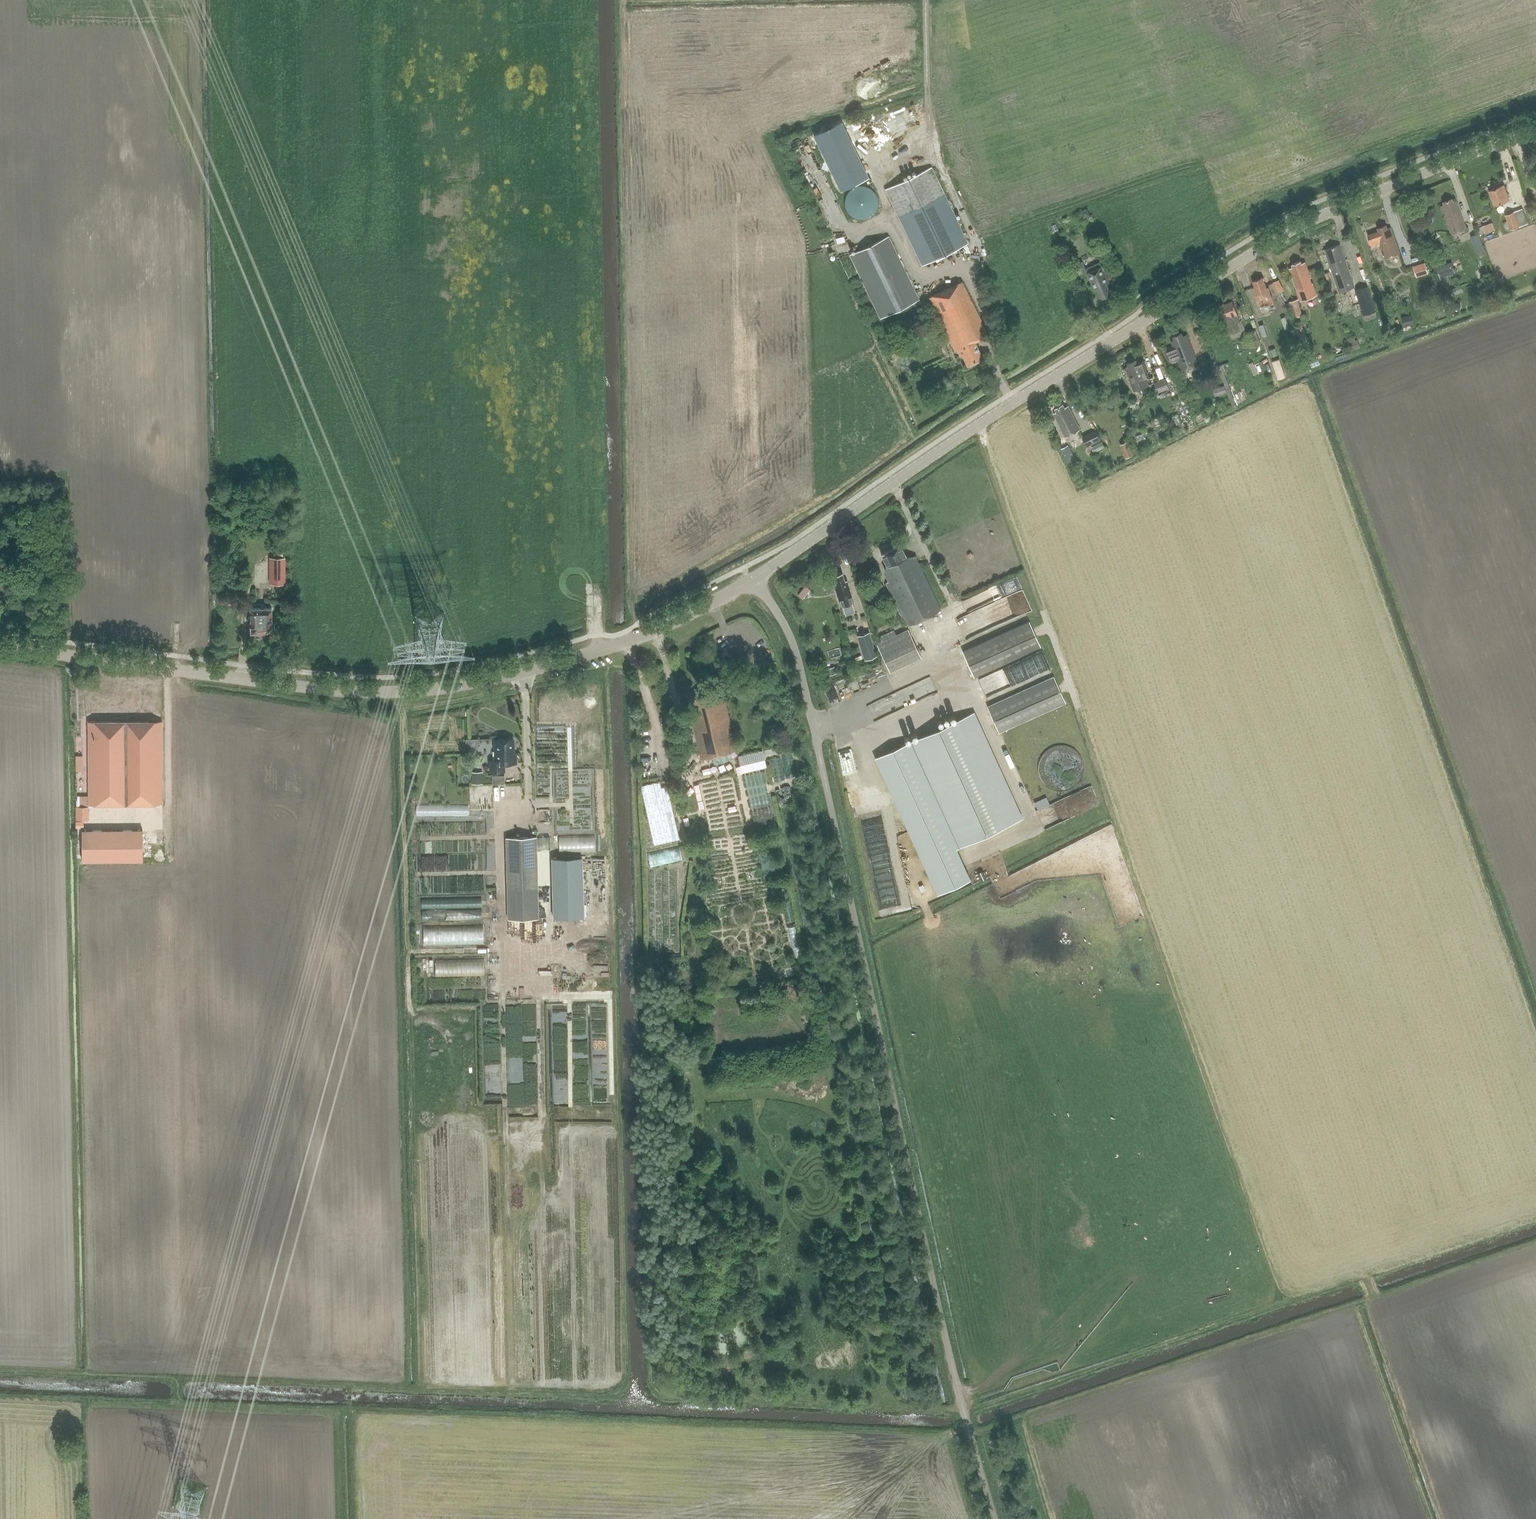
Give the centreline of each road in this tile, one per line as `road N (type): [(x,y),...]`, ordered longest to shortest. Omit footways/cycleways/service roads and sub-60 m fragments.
road 1 (track): [(977,426),(1278,1281),(1284,1291),(1305,1292),(1352,1276),(1373,1299),(970,1433)]
road 2 (unclassified): [(995,1518),(962,1403),(797,661),(783,622),(753,579)]
road 3 (tertiary): [(753,579),(1012,403),(1311,221),(1535,131)]
road 4 (tertiary): [(603,650),(439,689),(370,694),(0,648)]
road 5 (tertiary): [(603,650),(753,579)]

